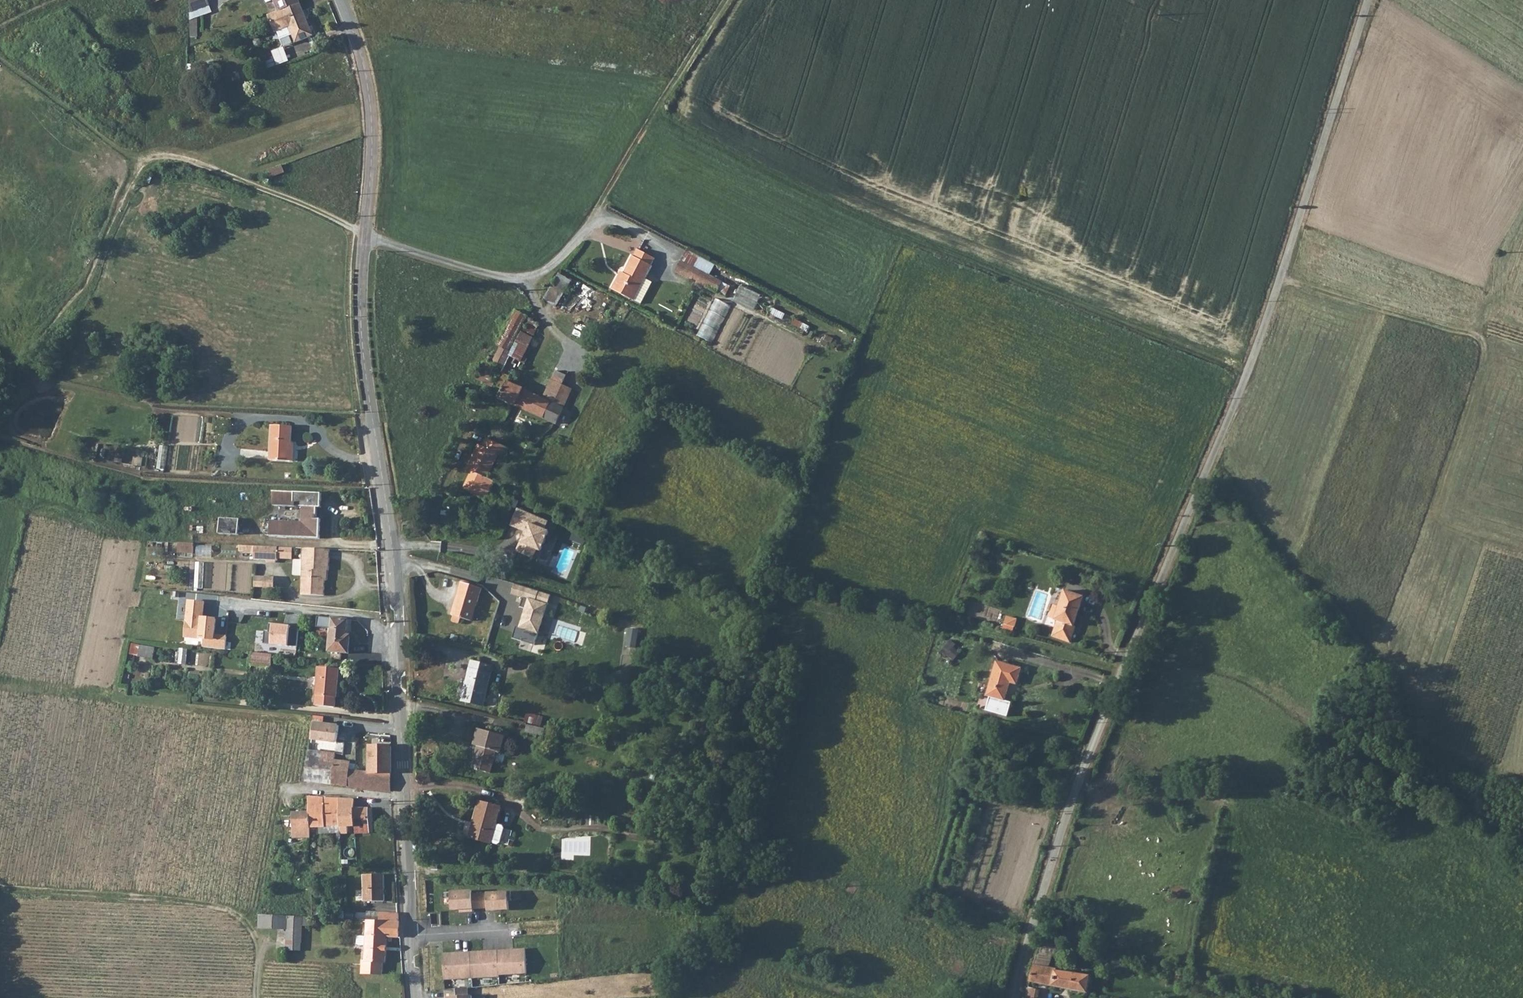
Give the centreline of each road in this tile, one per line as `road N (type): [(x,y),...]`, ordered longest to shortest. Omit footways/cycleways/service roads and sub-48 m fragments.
road 1 (unclassified): [(1015,997),(1064,824),(1250,367),(1368,0)]
road 2 (tertiary): [(364,238),(365,409),(393,546),(412,935)]
road 3 (track): [(0,892),(150,896),(233,913),(255,941),(253,997)]
road 4 (track): [(1522,223),(1473,334),(1279,278)]
road 5 (unclassified): [(364,238),(522,281),(578,240),(600,203)]
road 6 (tertiary): [(341,0),(371,119),(364,238)]
road 7 (track): [(600,203),(728,0)]
road 8 (track): [(1522,89),(1377,0)]
road 9 (residential): [(412,935),(544,928)]

